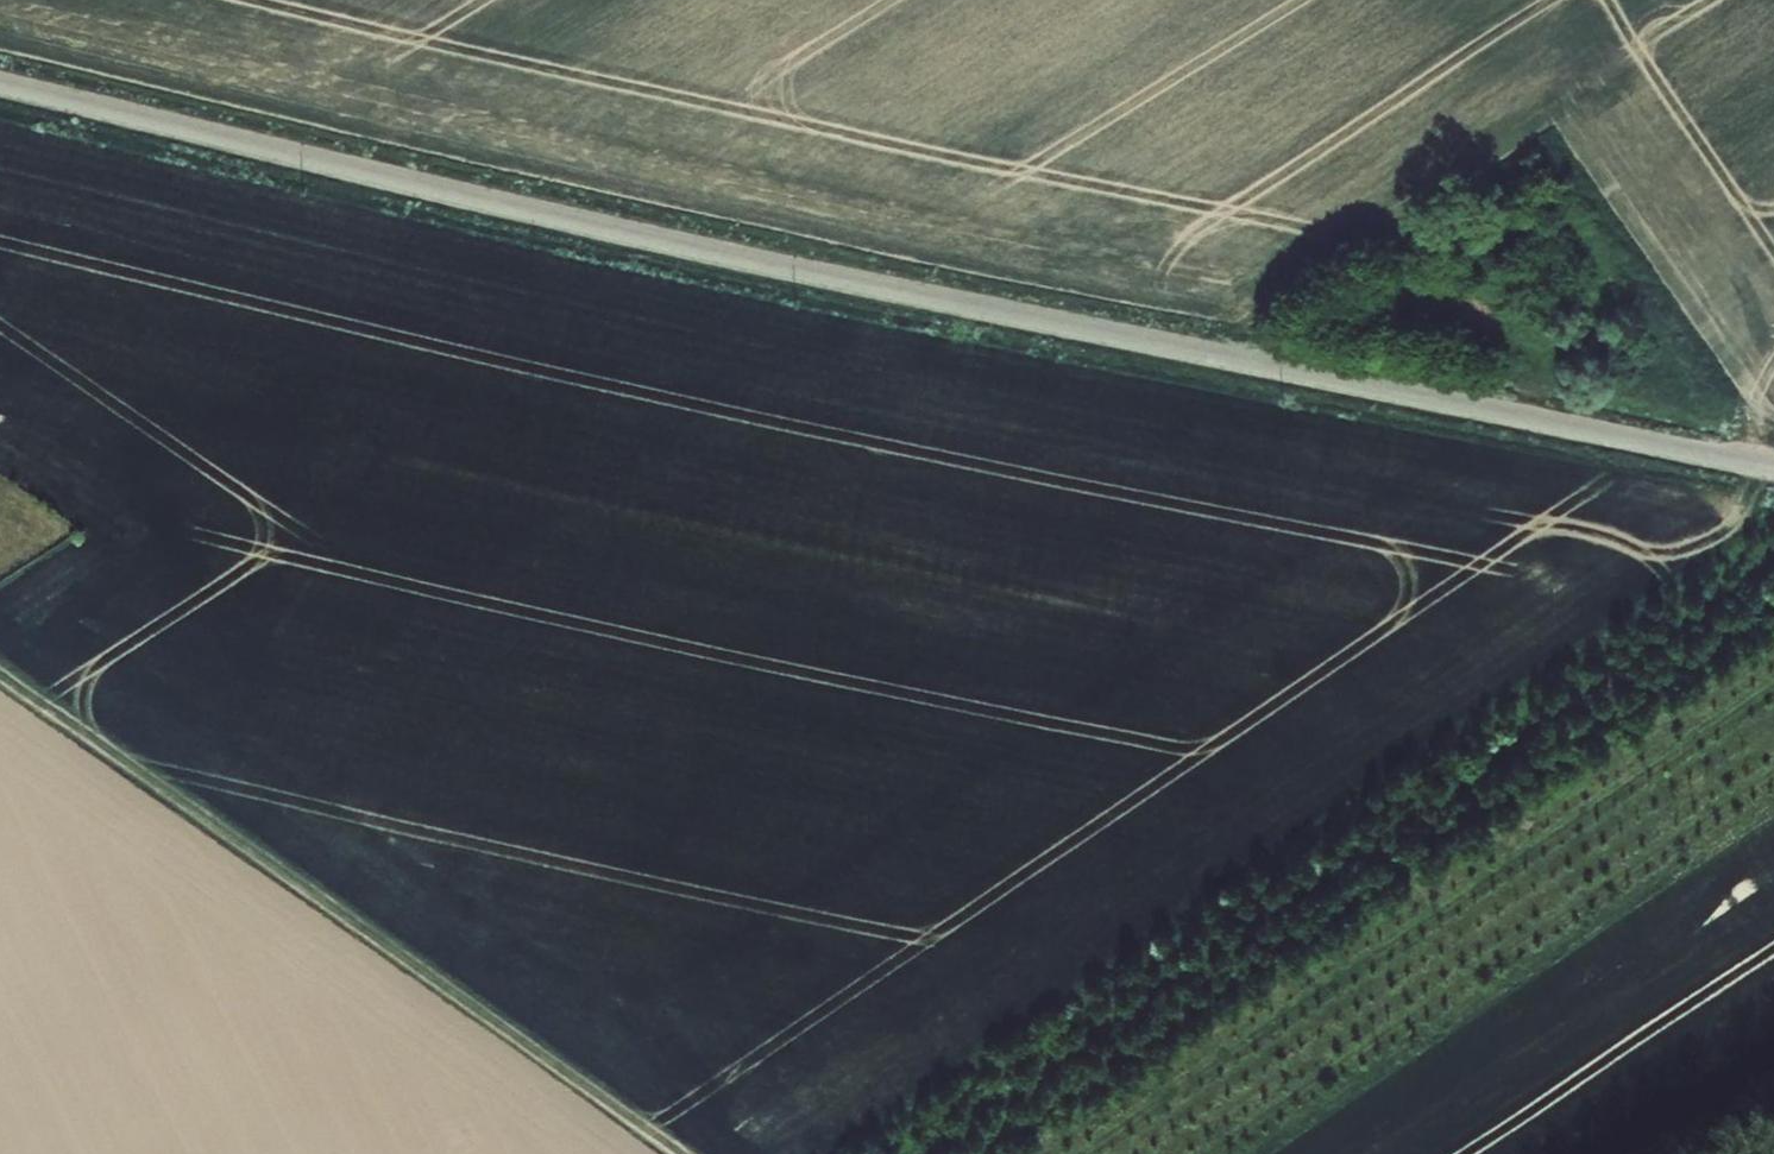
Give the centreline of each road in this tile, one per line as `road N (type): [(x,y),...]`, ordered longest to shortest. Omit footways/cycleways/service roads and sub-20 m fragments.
road 1 (unclassified): [(0,85),(744,260),(1773,463)]
road 2 (track): [(672,1153),(0,674)]

